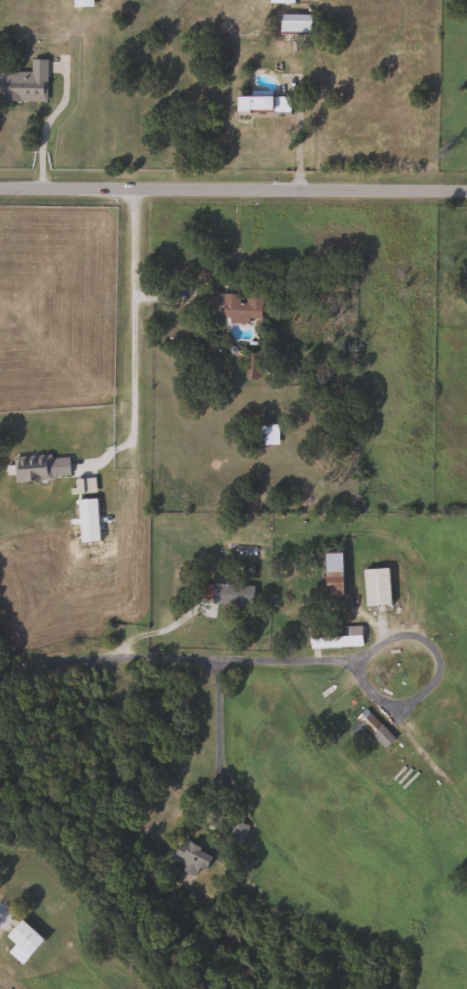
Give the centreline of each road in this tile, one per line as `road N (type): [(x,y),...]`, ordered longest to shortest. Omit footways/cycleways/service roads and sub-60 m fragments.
road 1 (residential): [(0,664),(132,656),(343,665),(466,815)]
road 2 (residential): [(466,187),(0,189)]

